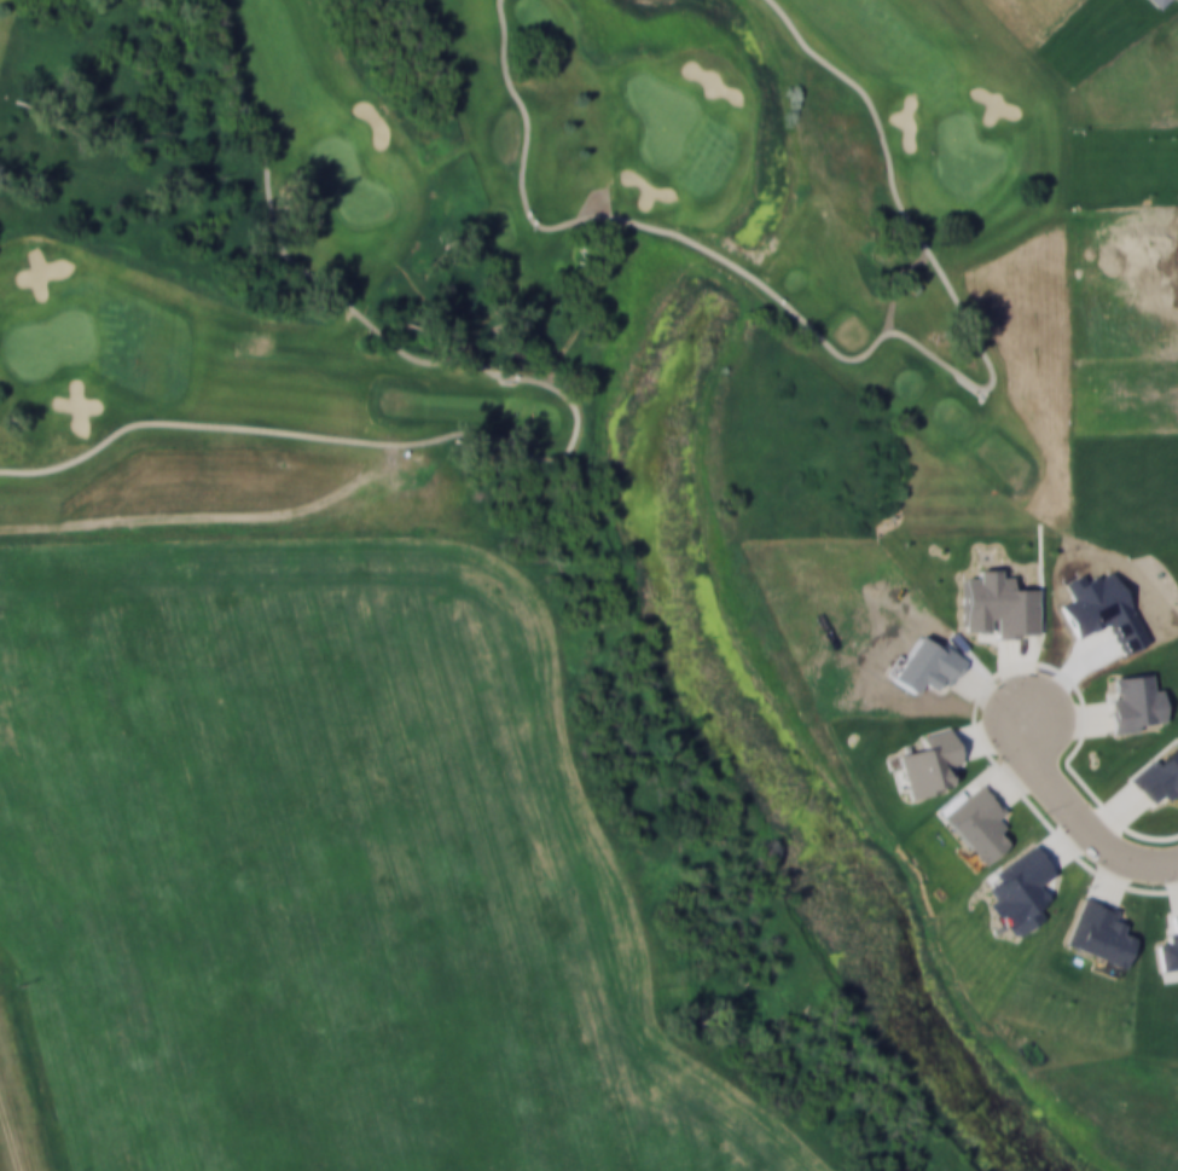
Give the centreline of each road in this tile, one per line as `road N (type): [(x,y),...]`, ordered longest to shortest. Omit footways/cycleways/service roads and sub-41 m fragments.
road 1 (residential): [(1008,709),(1062,790),(1113,845),(1155,863),(1177,862)]
road 2 (track): [(0,1035),(39,1170)]

